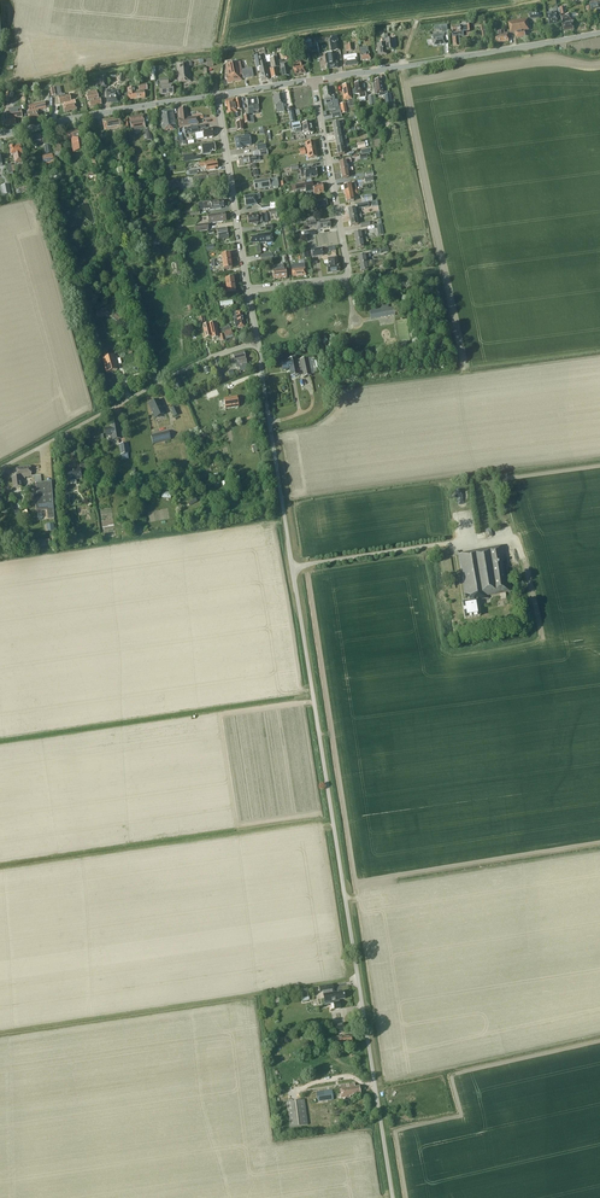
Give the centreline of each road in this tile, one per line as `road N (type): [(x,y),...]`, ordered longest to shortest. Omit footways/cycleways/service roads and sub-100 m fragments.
road 1 (unclassified): [(393,1197),(256,344)]
road 2 (residential): [(247,292),(340,280),(347,272),(314,79)]
road 3 (tertiary): [(314,79),(599,32)]
road 4 (residential): [(0,469),(207,359),(256,344)]
road 5 (tertiary): [(0,134),(217,95)]
road 6 (residential): [(247,292),(217,95)]

